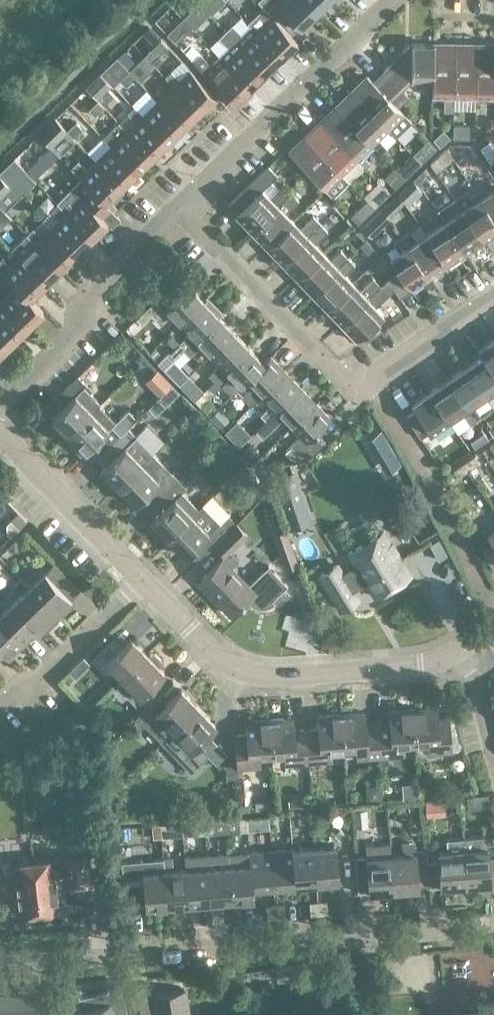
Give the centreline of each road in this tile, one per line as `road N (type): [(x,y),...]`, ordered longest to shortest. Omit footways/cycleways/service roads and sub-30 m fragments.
road 1 (residential): [(0,969),(493,935)]
road 2 (residential): [(178,207),(334,370),(354,378),(378,374),(493,299)]
road 3 (residential): [(143,581),(212,653),(254,675),(430,665),(464,646)]
road 4 (residential): [(178,207),(392,0)]
road 5 (residential): [(0,410),(67,340),(93,289),(178,207)]
road 6 (residential): [(0,437),(143,581)]
road 7 (residential): [(0,703),(15,689),(41,684),(143,581)]

